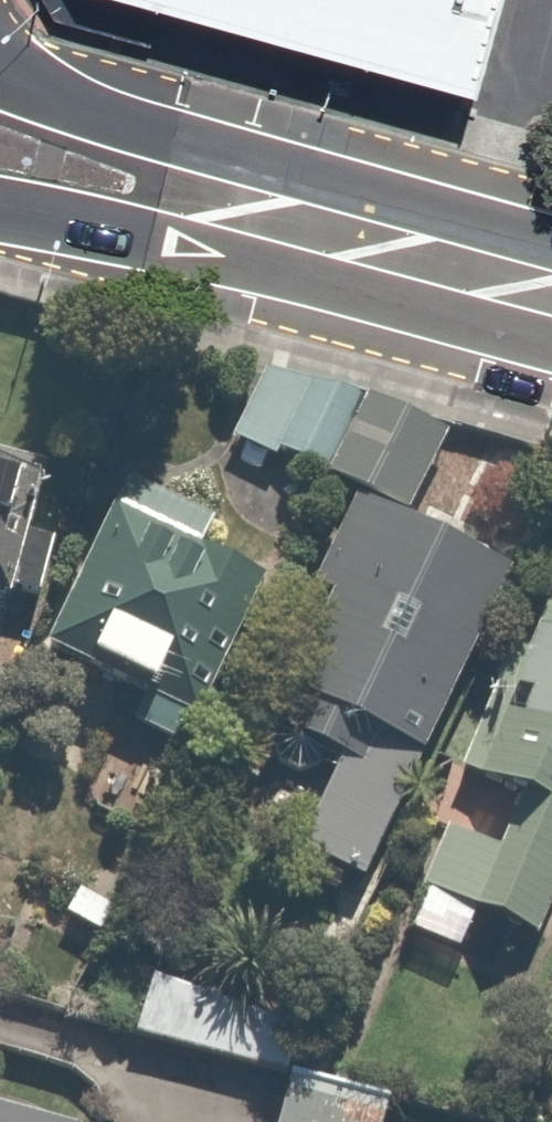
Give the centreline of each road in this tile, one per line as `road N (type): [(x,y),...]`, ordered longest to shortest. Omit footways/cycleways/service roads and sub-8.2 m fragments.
road 1 (secondary): [(0,142),(551,293)]

